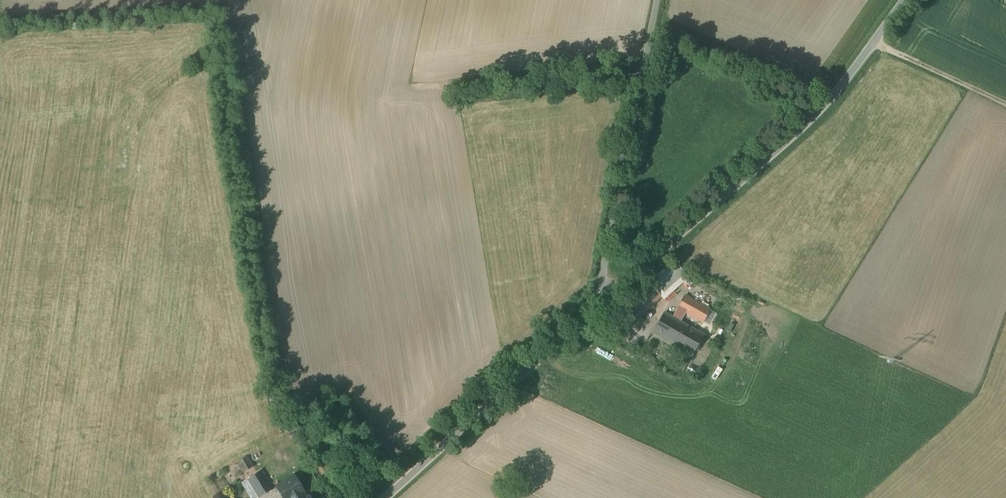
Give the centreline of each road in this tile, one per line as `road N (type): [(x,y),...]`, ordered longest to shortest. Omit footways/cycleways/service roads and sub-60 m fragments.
road 1 (unclassified): [(904,0),(821,110),(602,300)]
road 2 (unclassified): [(602,300),(655,0)]
road 3 (unclassified): [(602,300),(383,497)]
road 4 (track): [(873,43),(1005,104)]

